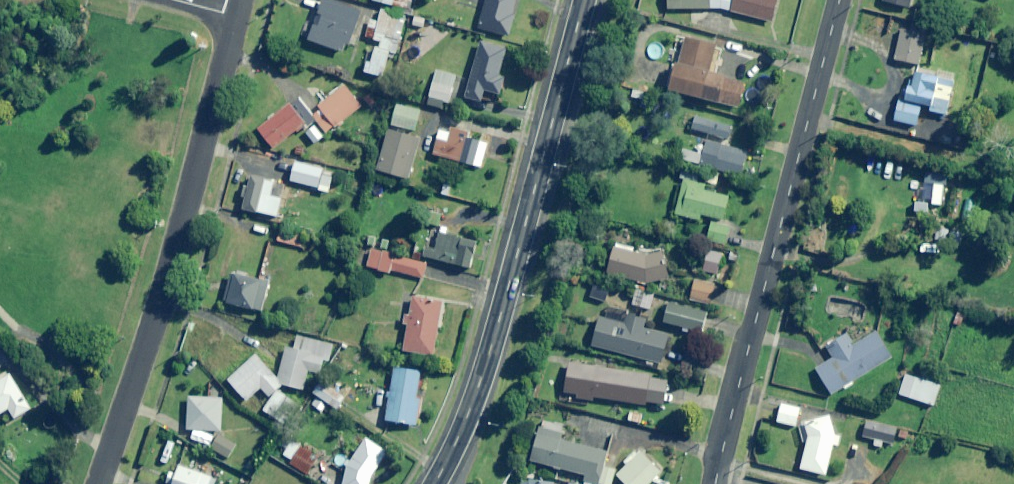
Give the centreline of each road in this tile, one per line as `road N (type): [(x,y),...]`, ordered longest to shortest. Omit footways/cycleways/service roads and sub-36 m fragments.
road 1 (primary): [(435,483),(489,351),(586,0)]
road 2 (residential): [(716,483),(841,0)]
road 3 (residential): [(97,483),(236,18)]

